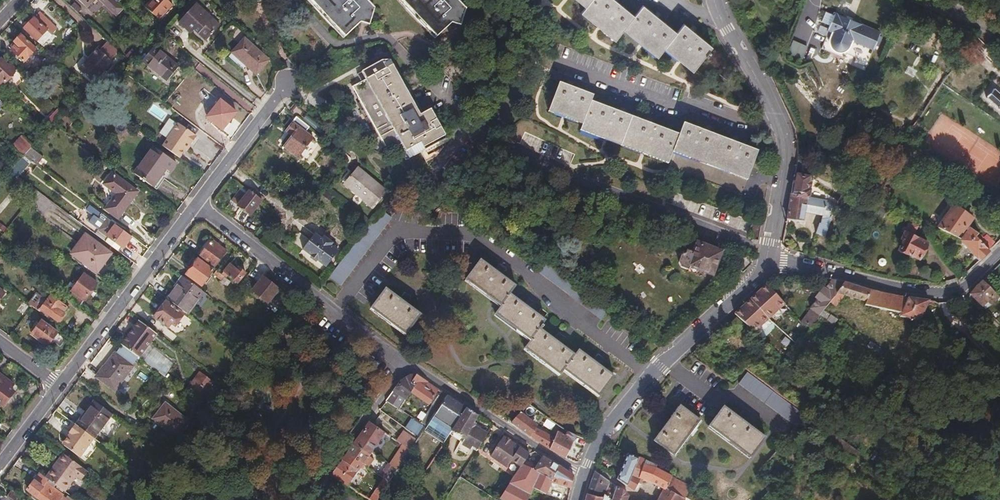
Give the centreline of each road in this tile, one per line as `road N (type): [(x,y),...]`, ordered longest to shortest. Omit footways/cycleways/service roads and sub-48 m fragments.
road 1 (tertiary): [(583,476),(609,424),(650,376),(769,259)]
road 2 (tertiary): [(769,259),(785,154),(780,126),(717,0)]
road 3 (residential): [(197,203),(406,364)]
road 4 (residential): [(769,259),(945,297),(999,252)]
road 5 (residential): [(58,386),(197,203)]
road 6 (residential): [(406,364),(583,476)]
road 7 (residential): [(406,364),(307,499)]
road 8 (residential): [(197,203),(289,80)]

